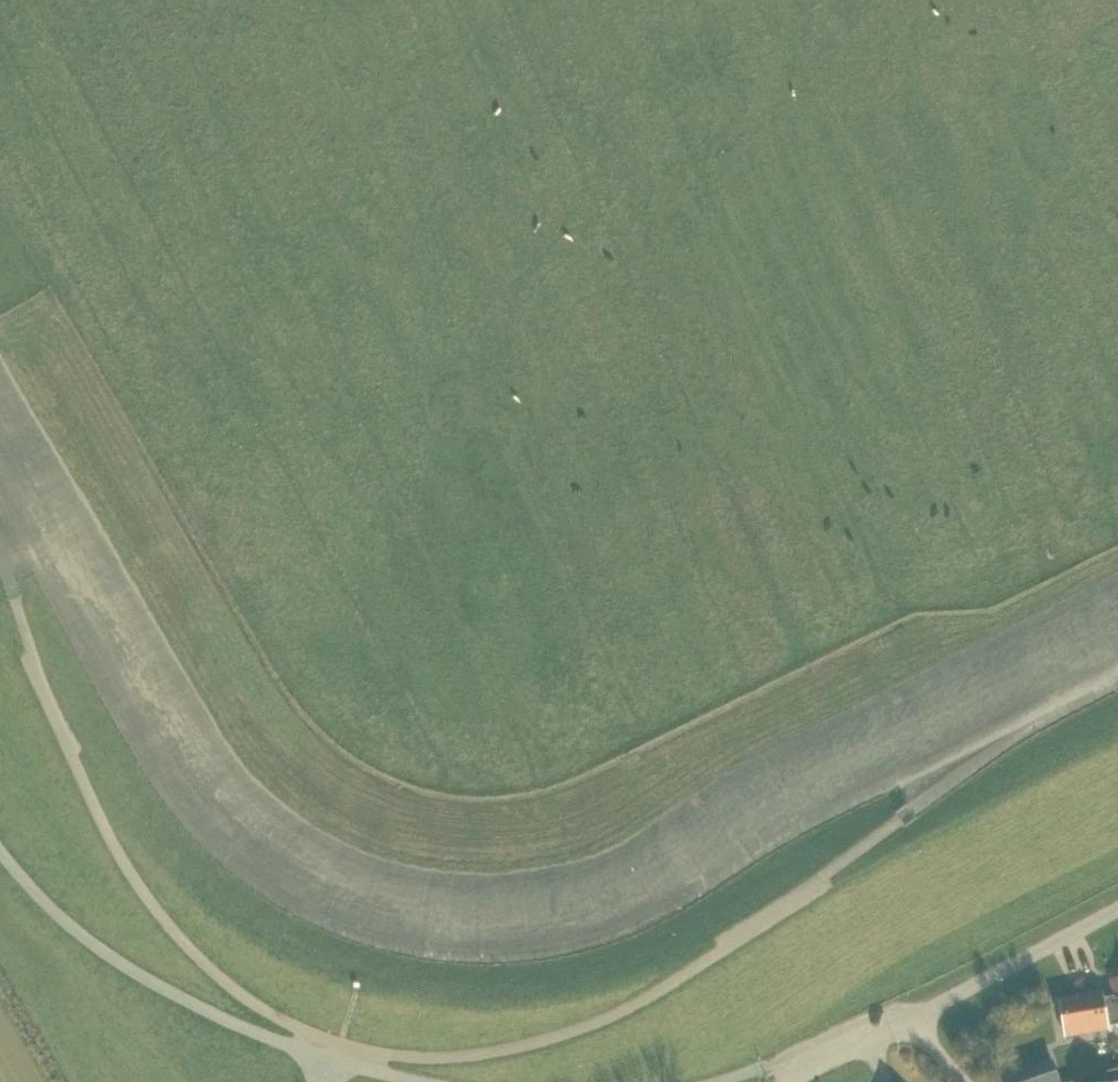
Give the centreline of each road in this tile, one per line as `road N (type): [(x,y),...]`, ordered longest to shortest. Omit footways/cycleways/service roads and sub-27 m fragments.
road 1 (unclassified): [(911,1018),(1117,908)]
road 2 (unclassified): [(789,1081),(911,1018)]

